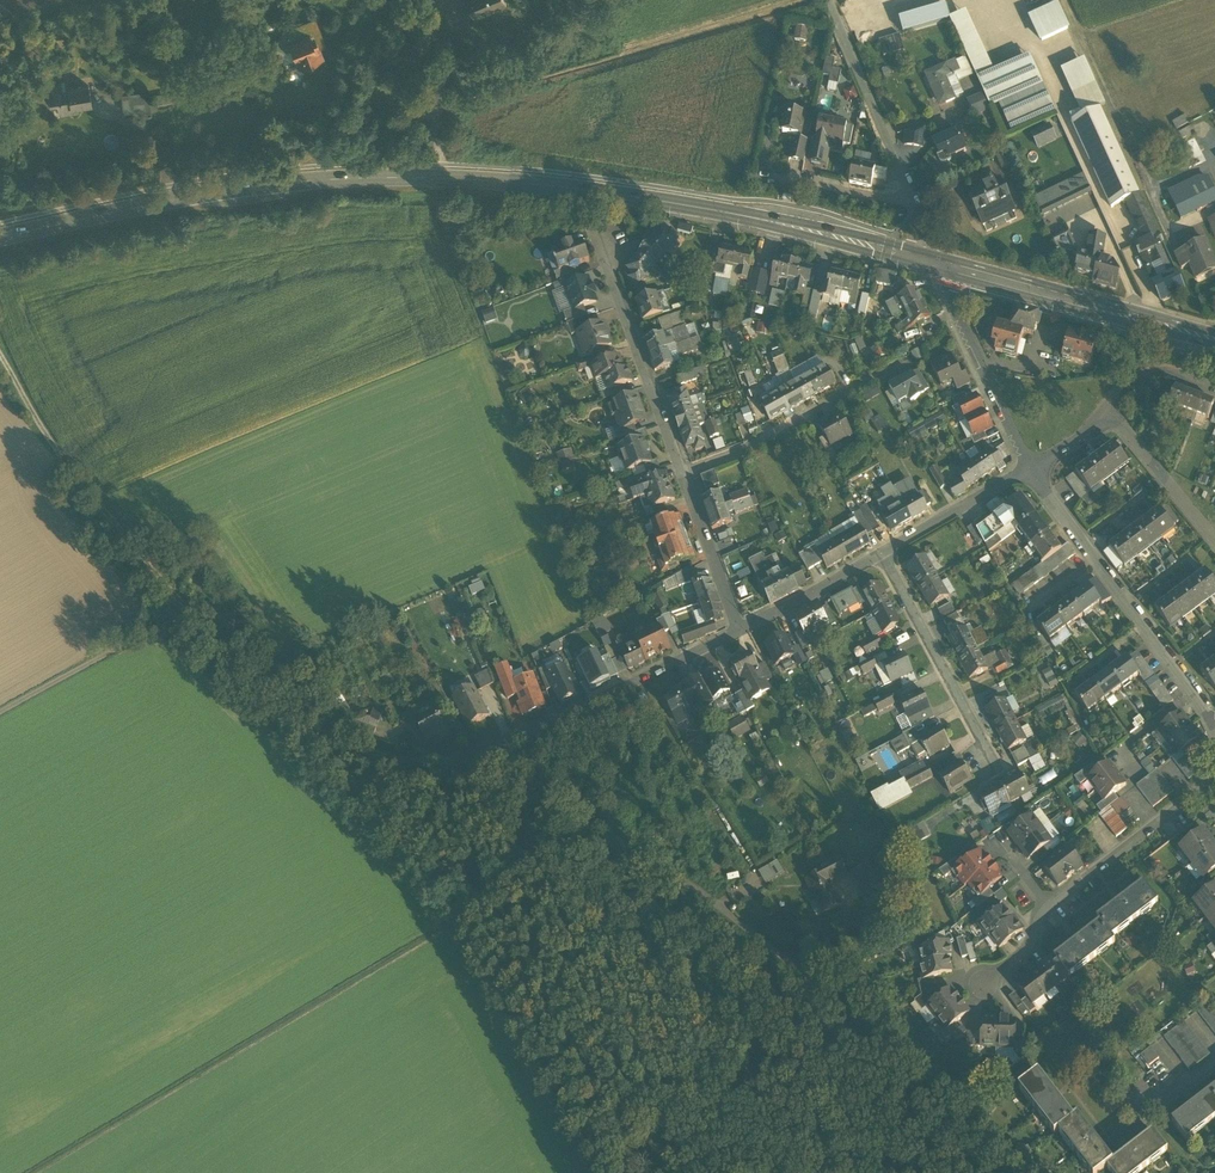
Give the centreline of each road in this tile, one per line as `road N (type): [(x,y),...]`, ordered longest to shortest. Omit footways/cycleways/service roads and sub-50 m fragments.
road 1 (secondary): [(934,263),(675,202),(421,178),(252,186),(0,236)]
road 2 (track): [(0,363),(59,455),(245,677),(344,742),(441,765)]
road 3 (track): [(32,1172),(491,900)]
road 4 (residential): [(741,631),(441,765)]
road 5 (residential): [(1032,468),(1214,719)]
road 6 (secondary): [(1214,340),(934,263)]
road 7 (unclassified): [(934,263),(827,0)]
road 8 (residential): [(683,472),(601,232)]
road 9 (residential): [(881,553),(997,773)]
road 10 (residential): [(934,263),(1032,468)]
road 11 (residential): [(1048,906),(1214,774)]
road 12 (track): [(0,711),(186,610)]
road 13 (residential): [(1032,468),(881,553)]
road 14 (residential): [(683,472),(840,399)]
road 15 (residential): [(741,631),(683,472)]
road 16 (residential): [(1106,420),(1124,425),(1214,536)]
road 17 (residential): [(881,553),(741,631)]
road 18 (residential): [(1214,388),(1161,369),(1123,386),(1106,420)]

